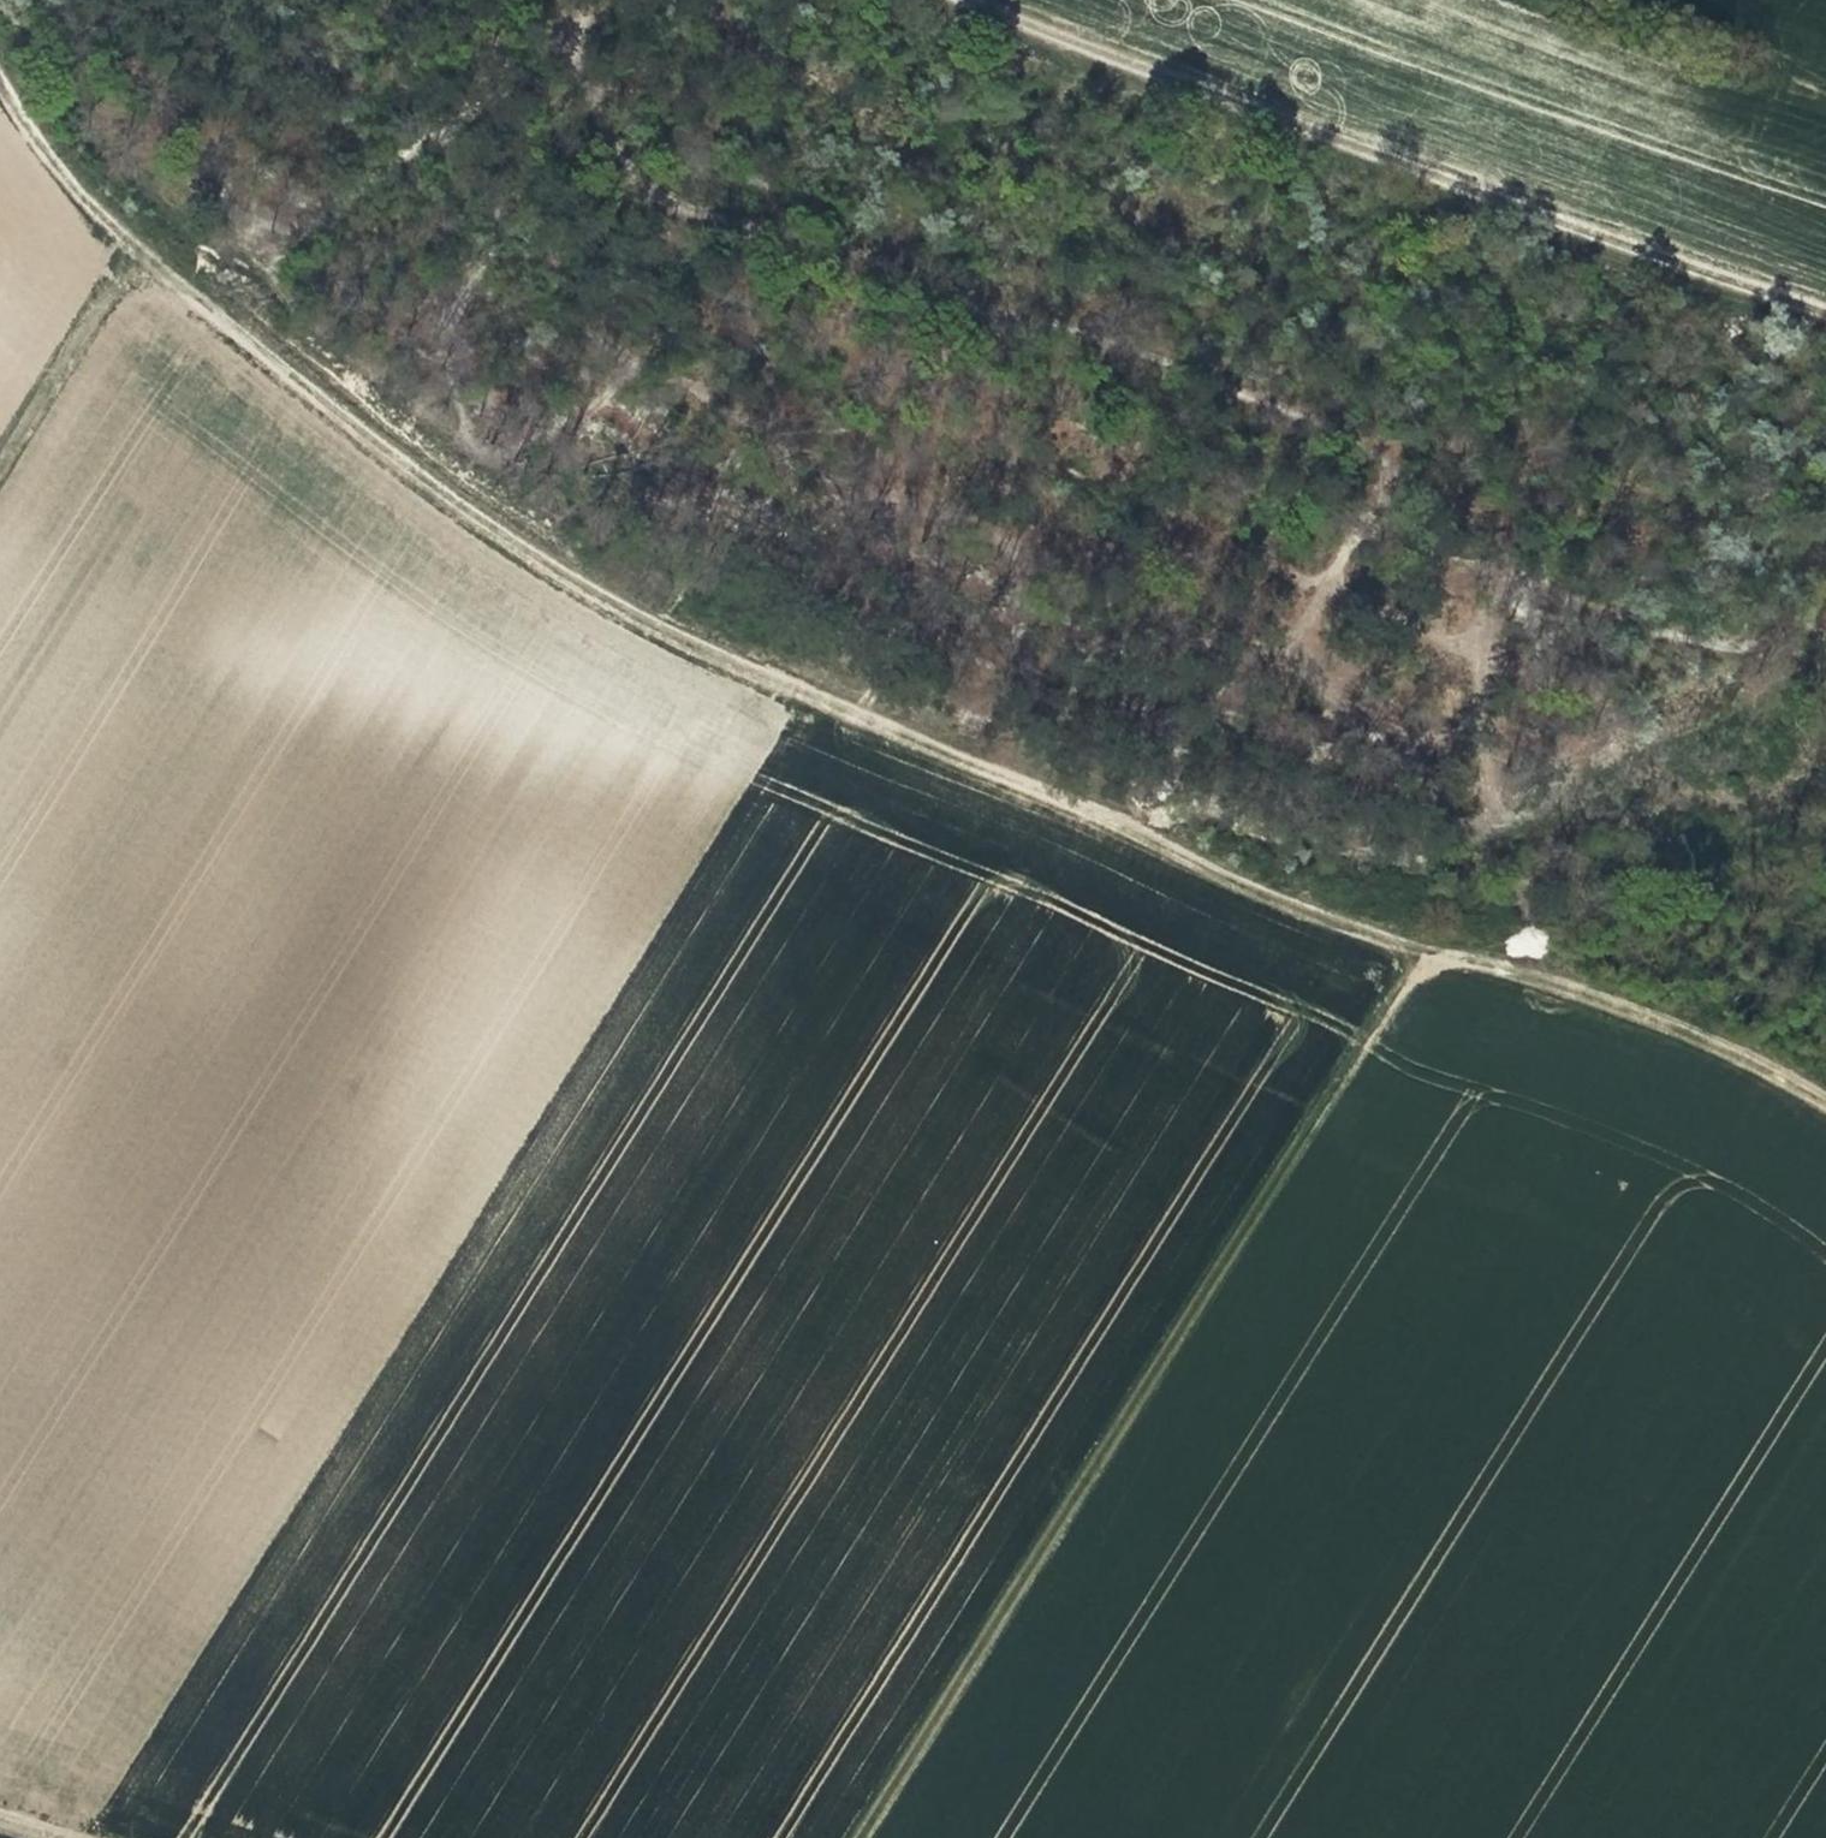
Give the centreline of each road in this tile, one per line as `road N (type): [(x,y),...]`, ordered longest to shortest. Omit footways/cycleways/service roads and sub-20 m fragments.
road 1 (track): [(1443,961),(1322,915),(1081,802),(764,677),(602,597),(463,508),(142,254),(12,87),(0,5)]
road 2 (track): [(1825,1102),(1782,1063),(1540,978),(1458,959),(1418,972),(1336,1088),(863,1837)]
road 3 (track): [(1825,314),(954,0)]
road 4 (track): [(203,306),(531,40),(536,0)]
road 5 (track): [(0,476),(142,254)]

